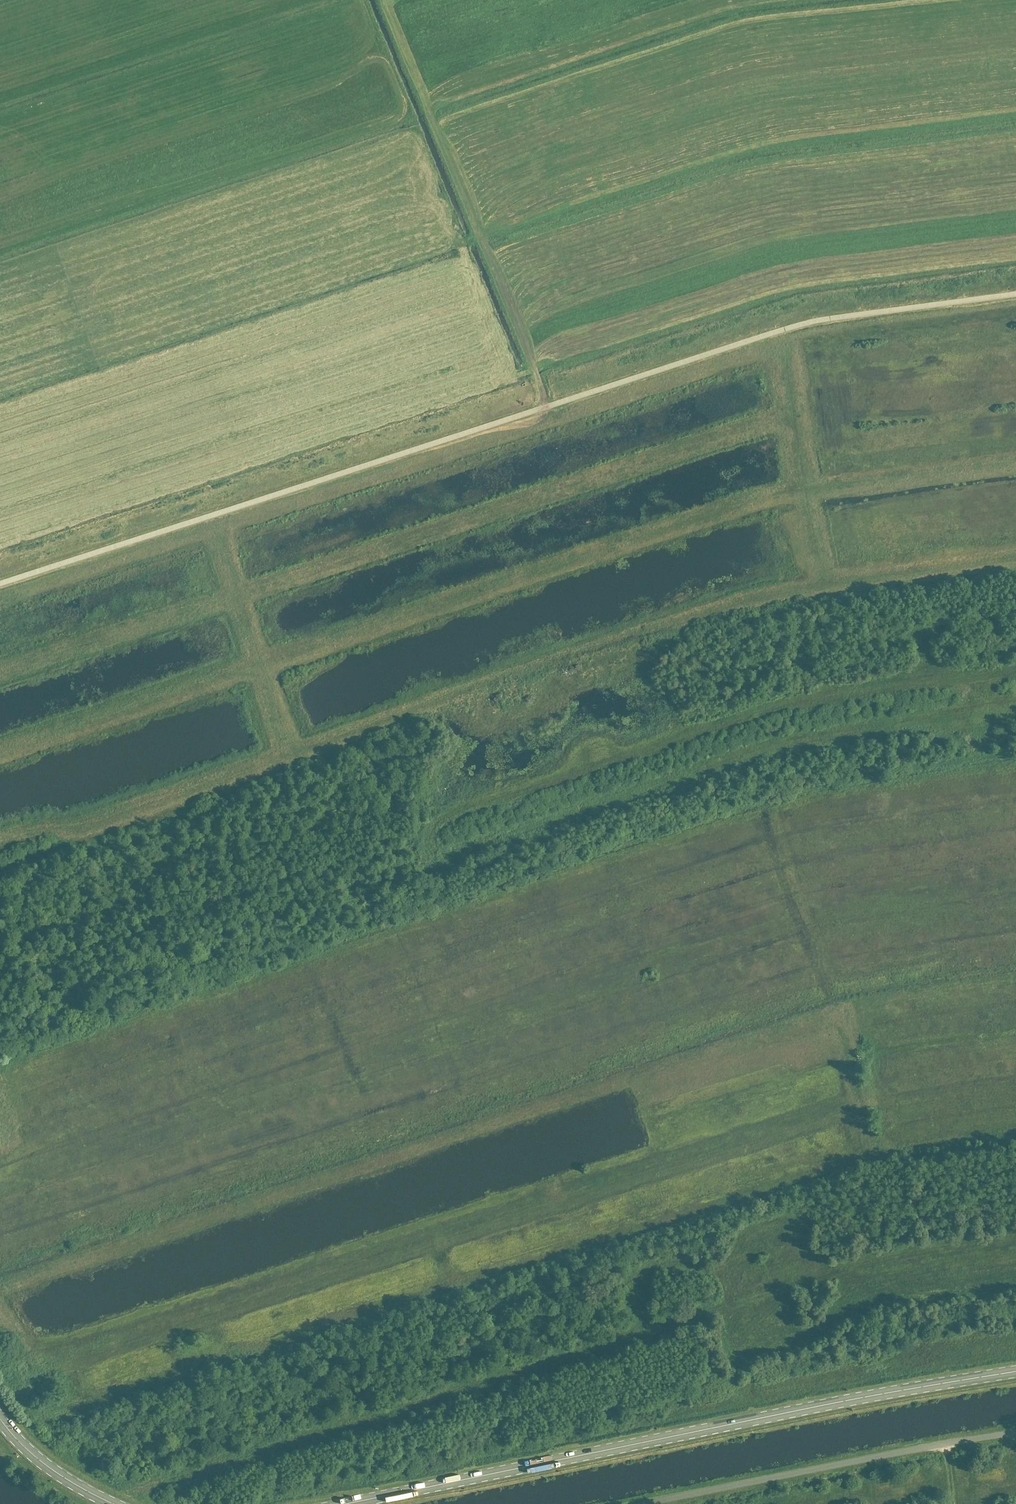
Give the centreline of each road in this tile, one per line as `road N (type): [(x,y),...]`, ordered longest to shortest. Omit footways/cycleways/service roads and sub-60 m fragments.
road 1 (primary): [(1015,1372),(350,1503)]
road 2 (unclassified): [(646,1503),(1015,1433)]
road 3 (primary): [(111,1503),(44,1465),(0,1420)]

